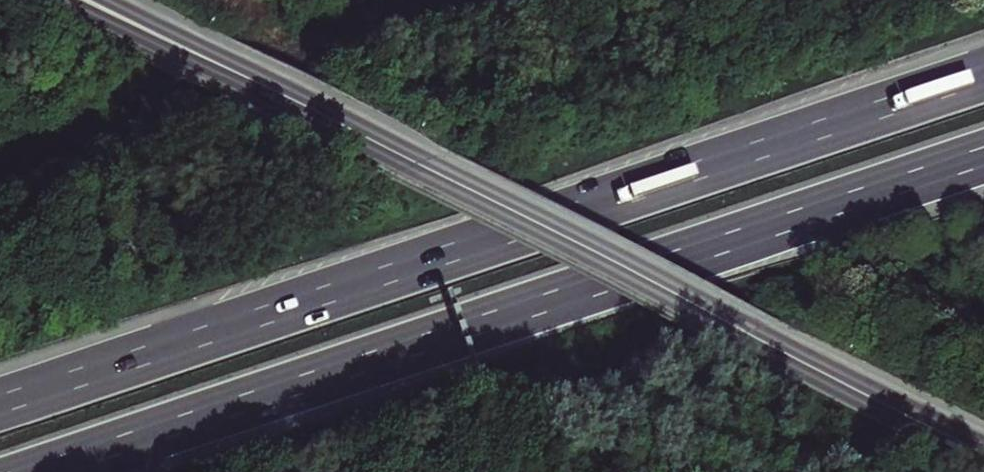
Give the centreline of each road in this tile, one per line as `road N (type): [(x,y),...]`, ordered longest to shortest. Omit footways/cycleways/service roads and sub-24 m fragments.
road 1 (motorway): [(983,73),(0,407)]
road 2 (motorway): [(44,471),(983,156)]
road 3 (tertiary): [(983,454),(107,12)]

